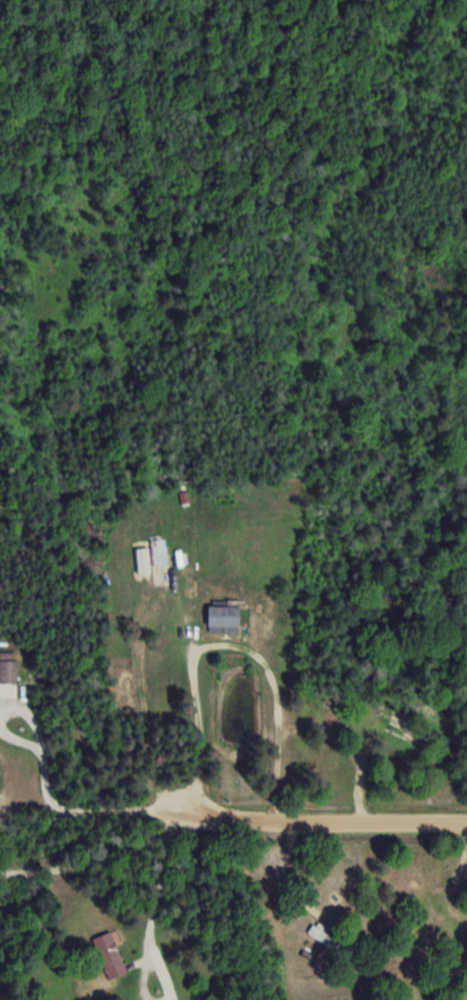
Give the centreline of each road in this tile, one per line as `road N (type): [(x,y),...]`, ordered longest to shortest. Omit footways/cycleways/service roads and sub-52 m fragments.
road 1 (residential): [(466,825),(208,819)]

